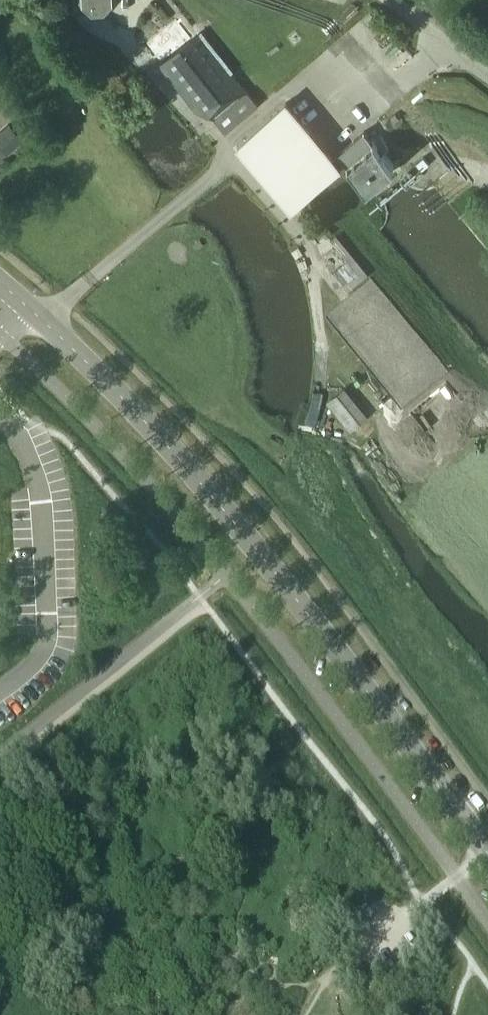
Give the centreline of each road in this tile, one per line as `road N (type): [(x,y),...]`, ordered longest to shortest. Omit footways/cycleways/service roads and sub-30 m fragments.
road 1 (unclassified): [(487,854),(182,462),(0,284)]
road 2 (unclassified): [(487,78),(391,0)]

